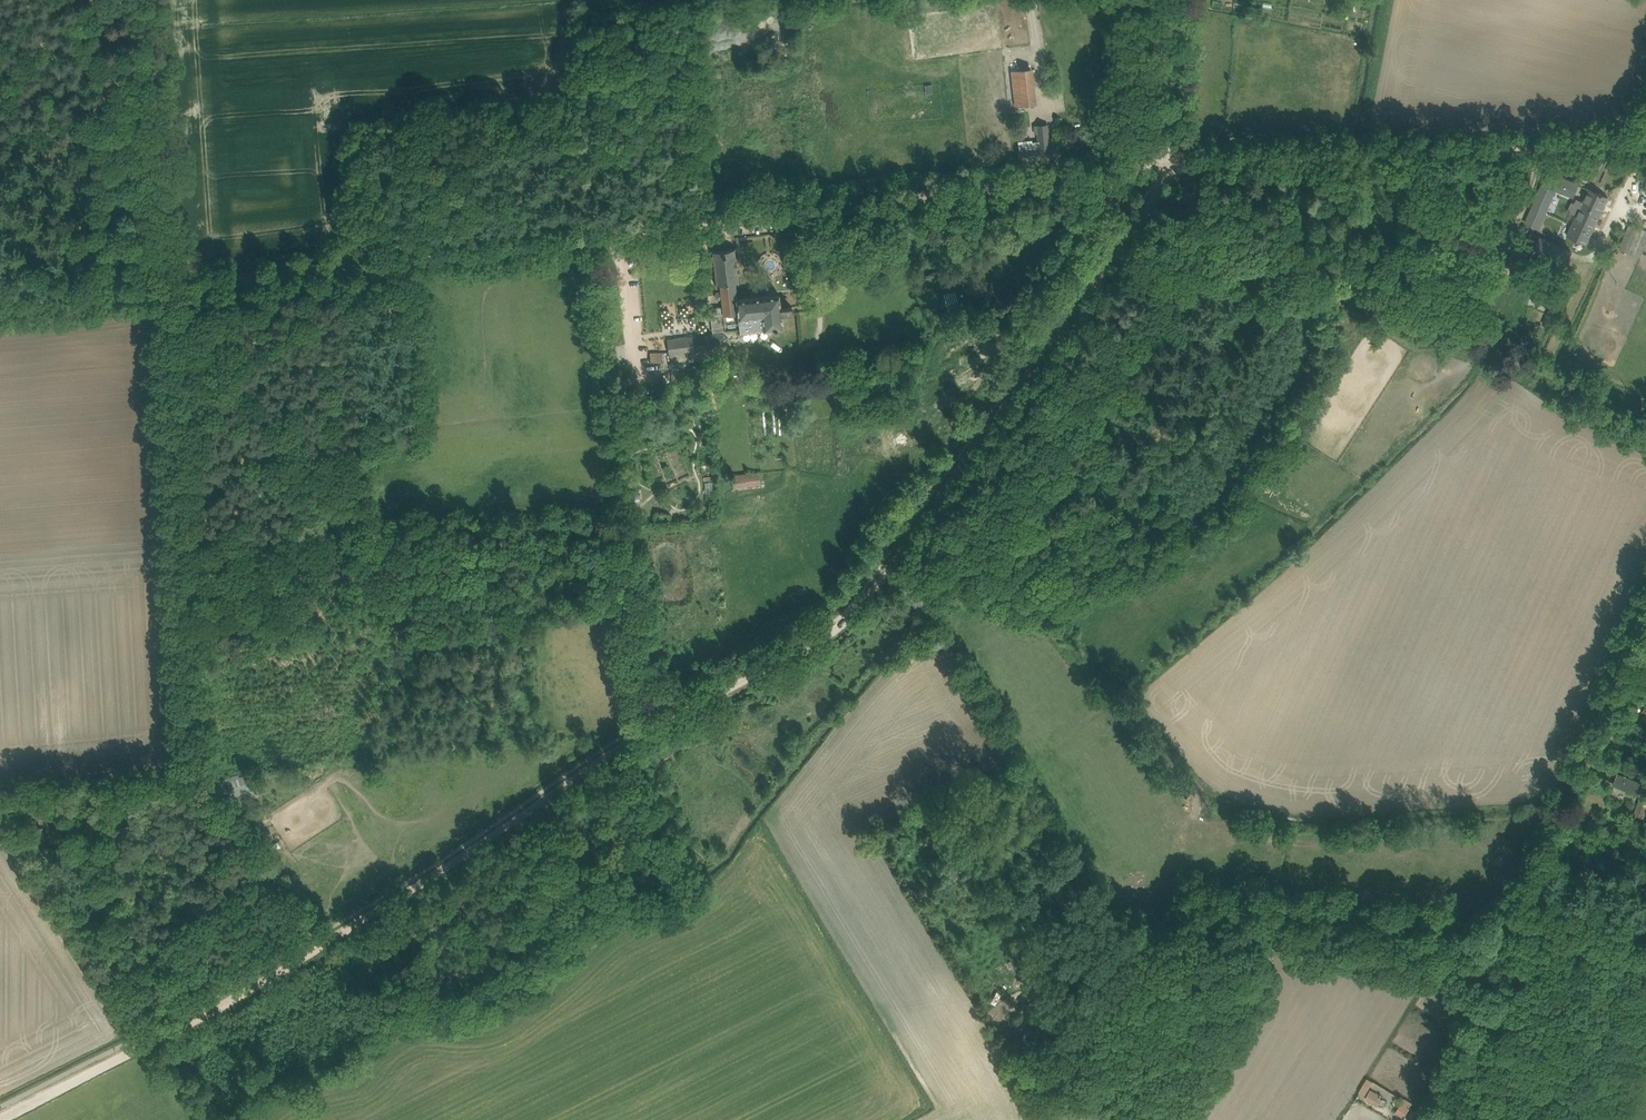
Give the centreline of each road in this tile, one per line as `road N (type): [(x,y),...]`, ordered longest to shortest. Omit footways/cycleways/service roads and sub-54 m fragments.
road 1 (track): [(0,1117),(242,991),(644,733),(847,619),(1163,183),(1166,167)]
road 2 (track): [(168,288),(1166,167)]
road 3 (track): [(168,288),(185,603),(196,678),(196,775),(320,945)]
road 4 (track): [(1138,218),(1645,411)]
road 5 (track): [(589,238),(644,733)]
road 6 (track): [(1166,167),(1645,143)]
road 7 (track): [(152,0),(168,288)]
road 8 (track): [(1645,621),(1572,785)]
road 9 (track): [(0,308),(168,288)]
road 10 (unclassified): [(1166,167),(1170,0)]
road 11 (track): [(1645,996),(1595,1119)]

